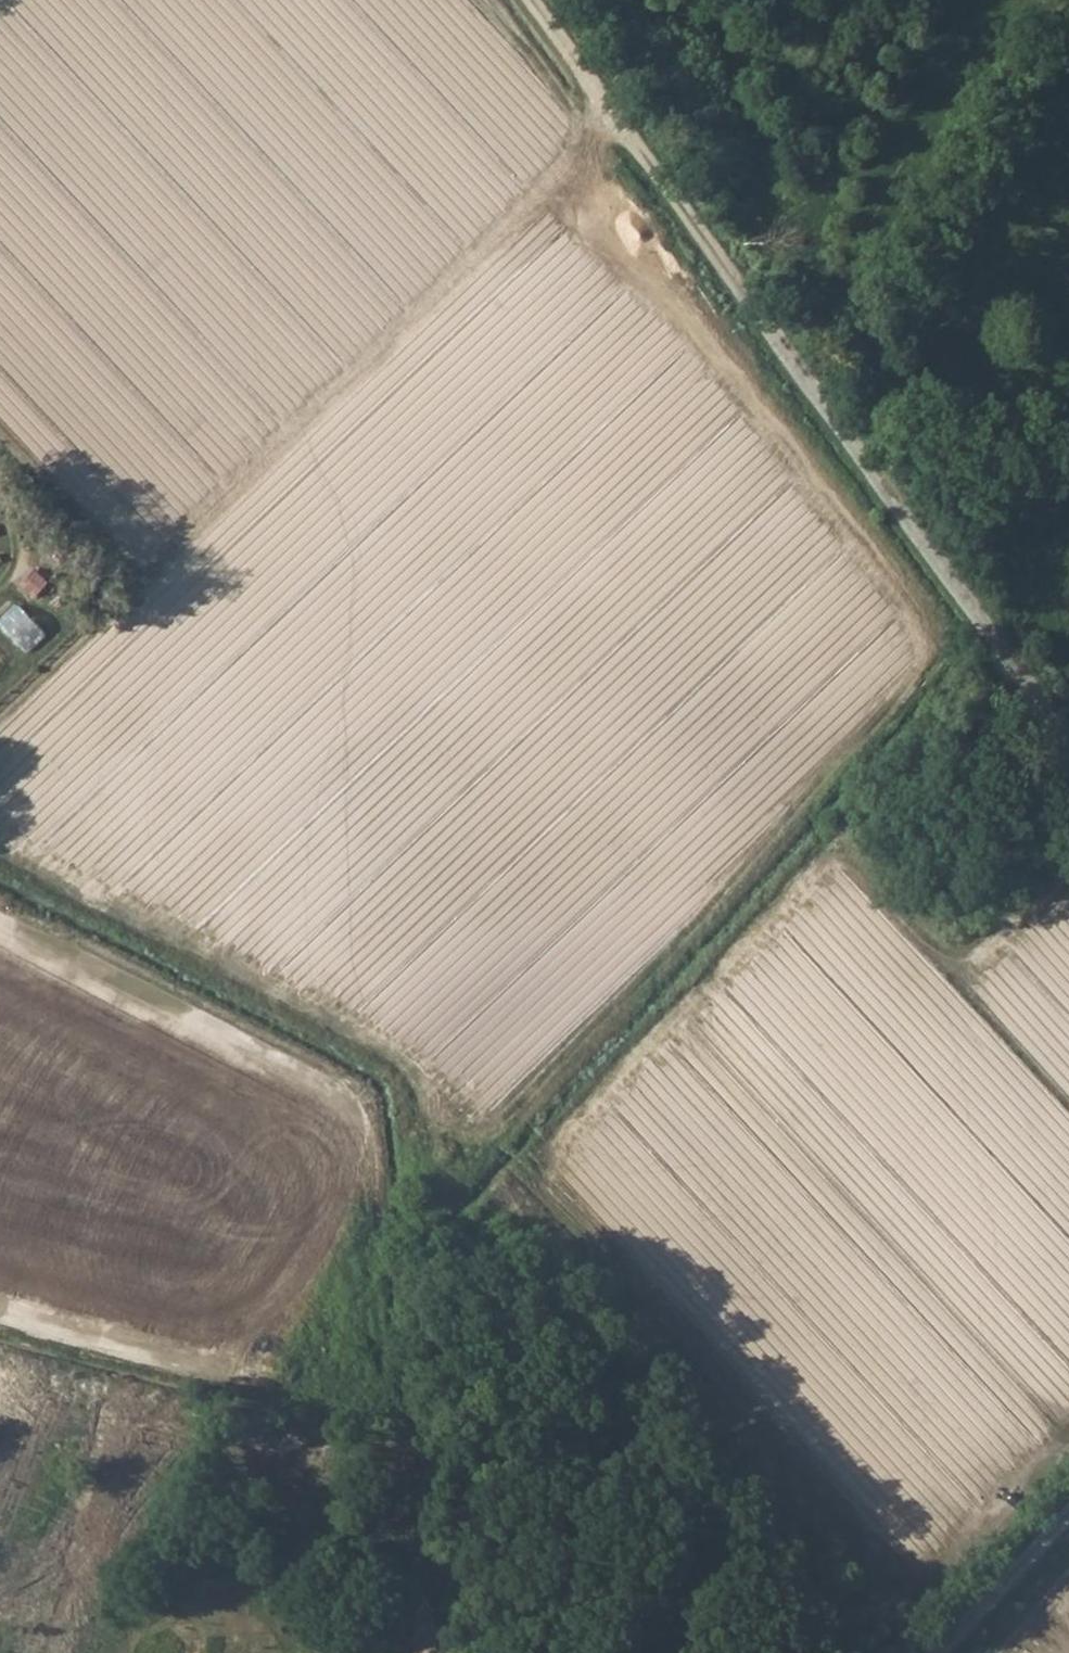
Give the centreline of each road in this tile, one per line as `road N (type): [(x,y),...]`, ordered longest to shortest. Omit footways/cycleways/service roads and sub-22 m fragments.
road 1 (track): [(533,0),(1068,740)]
road 2 (track): [(1068,1510),(935,1652)]

